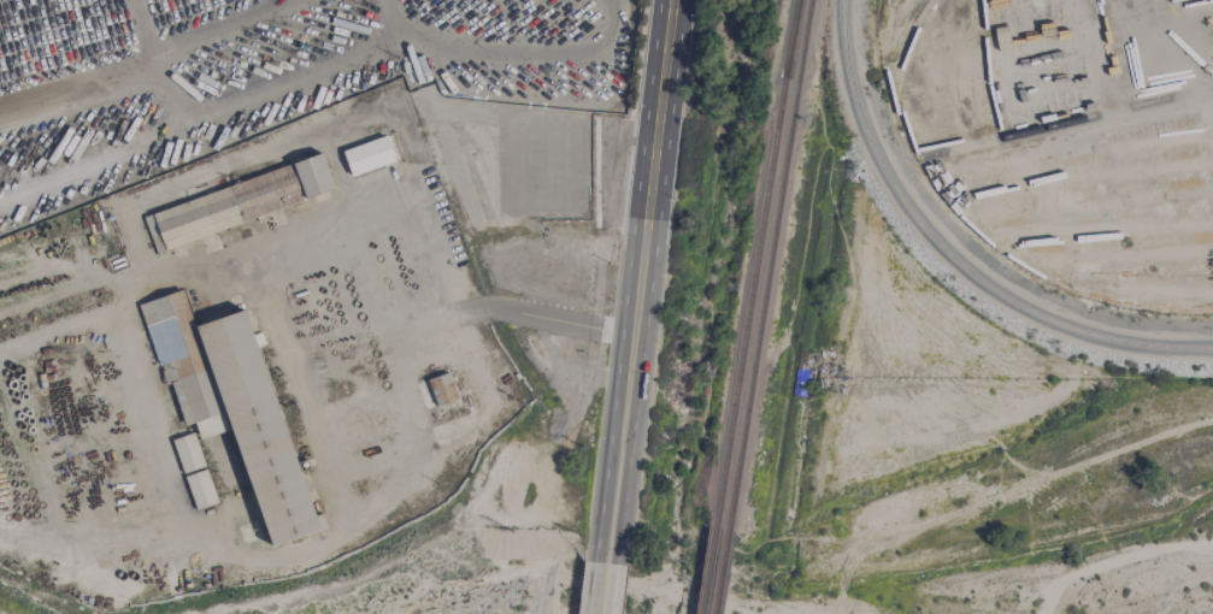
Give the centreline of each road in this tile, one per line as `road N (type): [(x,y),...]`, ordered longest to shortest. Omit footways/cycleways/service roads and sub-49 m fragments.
road 1 (primary): [(640,285),(672,0)]
road 2 (primary): [(640,285),(624,323),(595,565)]
road 3 (primary): [(616,566),(644,324),(640,285)]

